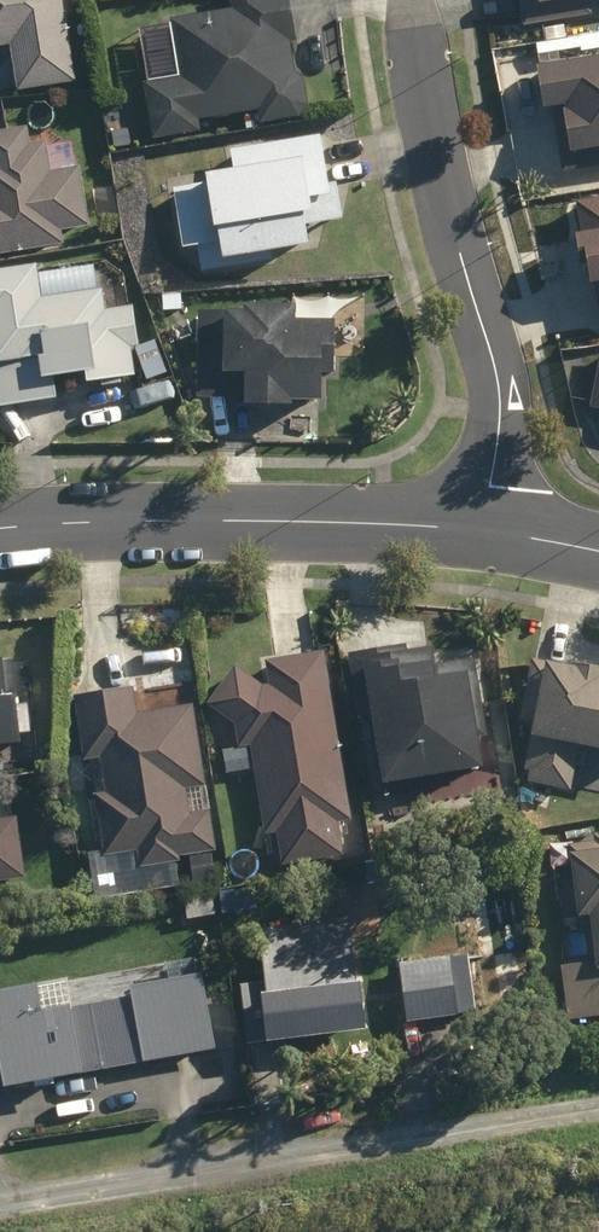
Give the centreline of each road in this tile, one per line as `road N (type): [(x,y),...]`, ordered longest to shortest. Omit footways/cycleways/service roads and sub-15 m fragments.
road 1 (residential): [(598,1115),(0,1209)]
road 2 (residential): [(484,528),(498,381),(422,103),(412,0)]
road 3 (residential): [(0,529),(168,520),(484,528)]

